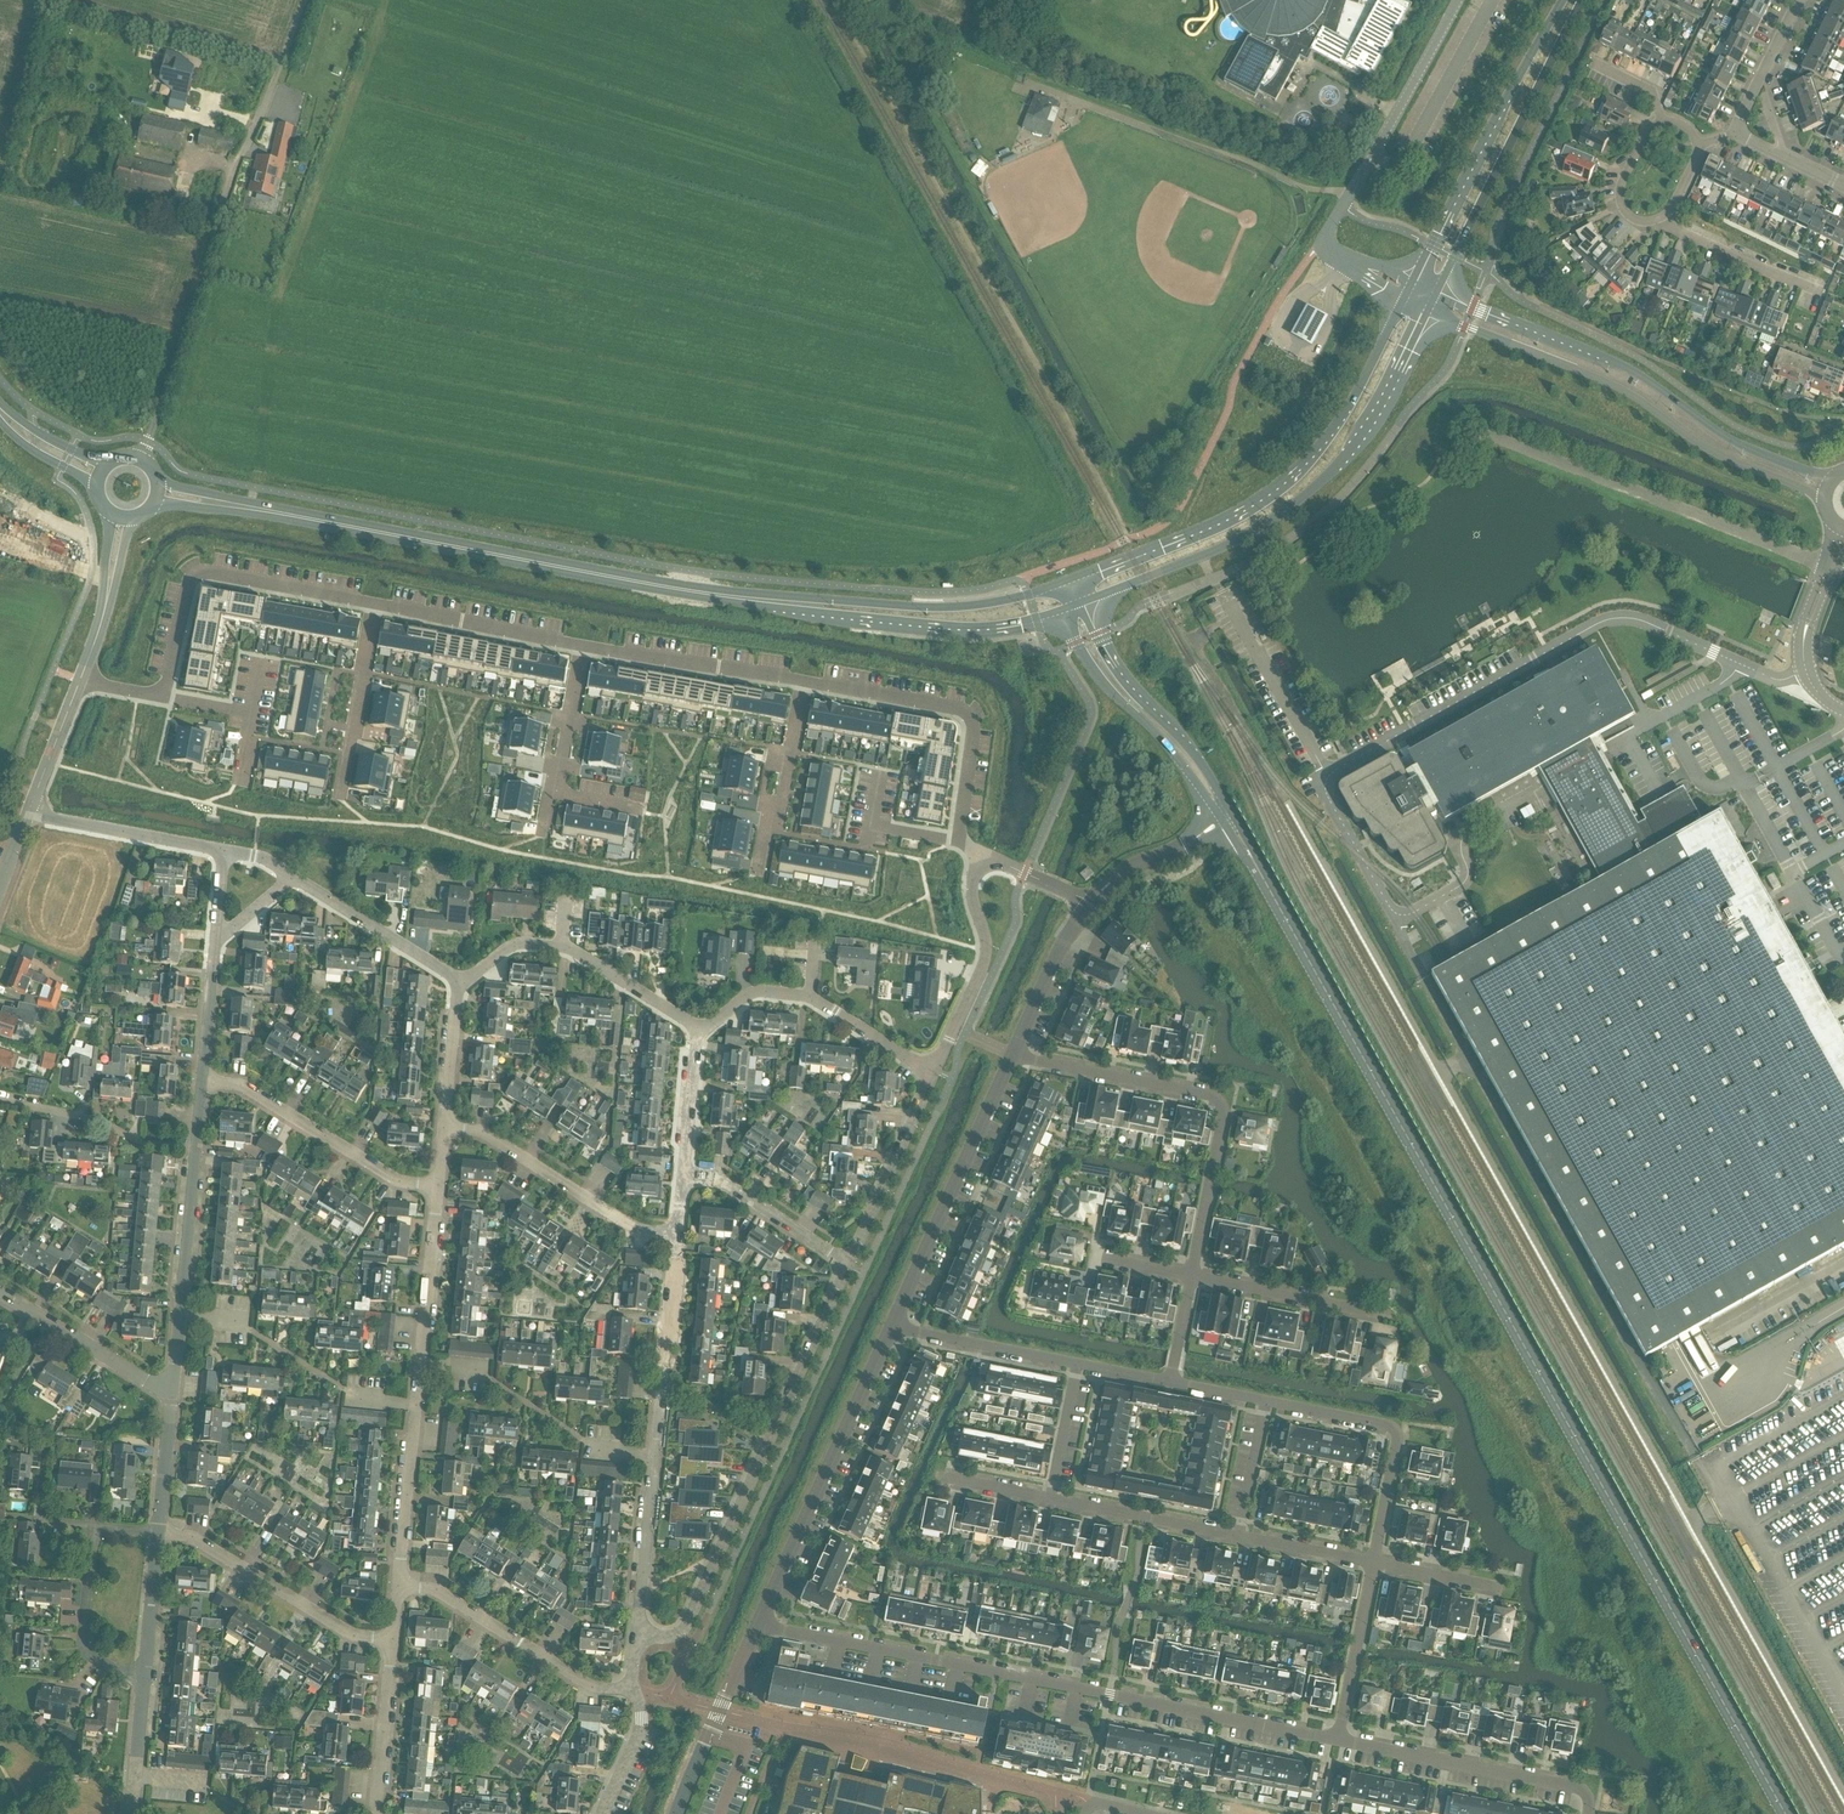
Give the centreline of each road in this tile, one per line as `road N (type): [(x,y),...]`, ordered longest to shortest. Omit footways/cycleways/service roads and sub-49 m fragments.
road 1 (tertiary): [(1226,818),(1786,1813)]
road 2 (secondary): [(798,602),(652,584),(159,493)]
road 3 (residential): [(757,1625),(1338,1739)]
road 4 (unclassified): [(1807,674),(1777,681),(1642,621),(1612,619),(1328,772)]
road 5 (secondary): [(1089,602),(1247,534),(1317,487),(1358,445),(1428,309)]
road 6 (secondary): [(1405,299),(1338,431),(1293,477),(1202,533),(1068,585)]
road 7 (residential): [(637,1636),(666,1638),(688,1625),(847,1263)]
road 8 (tertiary): [(1835,480),(1736,445),(1640,375),(1473,308),(1440,285)]
road 9 (tertiary): [(1428,309),(1611,385),(1705,447),(1827,499)]
road 10 (residential): [(1015,1059),(1223,1099),(1191,1277)]
road 11 (residential): [(805,681),(974,712),(953,843),(984,854)]
road 12 (residential): [(757,1625),(891,1326)]
road 13 (residential): [(163,696),(191,568),(378,602)]
road 14 (secondary): [(1440,285),(1583,0)]
road 15 (unclassified): [(1458,0),(1326,238),(1335,256),(1357,264)]
road 16 (secondary): [(1563,0),(1418,274)]
road 17 (residential): [(891,1326),(1015,1059)]
road 18 (secondary): [(798,602),(846,619),(927,629),(1004,628),(1069,611)]
road 19 (residential): [(698,1030),(561,948),(516,944),(459,981)]
road 20 (secondary): [(1068,585),(973,606),(798,602)]
road 21 (residential): [(1338,1739),(1577,1787),(1587,1813)]
road 22 (residential): [(1265,1400),(1386,1424),(1396,1433),(1373,1563)]
road 23 (residential): [(935,1071),(812,998),(757,992),(698,1030)]
road 24 (residential): [(396,1641),(351,1636),(192,1538),(158,1535)]
road 25 (tertiary): [(1069,611),(1085,657),(1226,818)]
road 26 (unclassified): [(142,459),(219,208)]
road 27 (residential): [(438,1185),(403,1182),(233,1084),(202,1081)]
road 28 (residential): [(677,1236),(637,1231),(486,1135),(445,1129)]
road 29 (tertiary): [(1226,818),(1195,753),(1105,645),(1089,602)]
road 30 (residential): [(632,1689),(587,1685),(437,1590),(402,1586)]
road 31 (residential): [(144,1673),(93,1658),(82,1644),(98,1529),(158,1535)]
road 32 (unclassified): [(1328,772),(1314,780),(1420,968)]
road 33 (residential): [(935,1071),(986,960),(972,886),(984,854)]
road 34 (residential): [(581,640),(805,681)]
road 35 (track): [(219,208),(307,0)]
road 36 (residential): [(655,1455),(677,1236)]
road 37 (unclassified): [(1328,772),(1221,589)]
road 38 (residential): [(847,1263),(935,1071)]
road 39 (residential): [(378,602),(581,640)]
road 40 (residential): [(0,1100),(100,1121),(139,1143),(196,1148)]
road 41 (residential): [(757,1625),(678,1813)]
road 42 (residential): [(581,640),(543,839)]
road 43 (residential): [(378,602),(341,801)]
road 44 (residential): [(1191,1277),(1389,1317)]
road 45 (residential): [(172,1393),(0,1293)]
road 46 (residential): [(459,981),(291,877)]
road 47 (residential): [(222,851),(31,811)]
road 48 (residential): [(891,1326),(1077,1363)]
road 49 (residential): [(1051,1499),(1237,1536)]
road 50 (residential): [(402,1586),(419,1398)]
road 51 (residential): [(847,1263),(728,1184),(683,1176)]
road 52 (residential): [(422,1368),(438,1185)]
road 53 (residential): [(637,1636),(655,1455)]
road 54 (residential): [(1373,1563),(1338,1739)]
road 55 (residential): [(1825,292),(1666,219)]
road 56 (residential): [(1015,1059),(1062,944),(1091,903)]
road 57 (residential): [(377,1813),(396,1641)]
road 58 (residential): [(1666,119),(1647,129),(1615,194),(1616,207),(1638,226),(1666,219)]
road 59 (residential): [(1091,903),(1125,868),(1226,818)]
road 60 (unclassified): [(1843,1308),(1703,1386)]
road 61 (residential): [(183,1301),(196,1148)]
road 62 (residential): [(805,681),(778,832)]
road 63 (residential): [(445,1129),(459,981)]
road 64 (residential): [(1803,0),(1735,131)]
road 65 (residential): [(683,1176),(698,1030)]
road 66 (residential): [(158,1535),(172,1393)]
road 67 (residential): [(31,811),(82,679)]
road 68 (residential): [(202,1081),(217,941)]
road 69 (residential): [(131,1813),(144,1673)]
road 70 (residential): [(1265,1400),(1237,1536)]
road 71 (residential): [(144,1673),(158,1535)]
road 72 (residential): [(1237,1536),(1373,1563)]
road 73 (residential): [(1077,1363),(1051,1499)]
road 74 (unclassified): [(1838,525),(1799,631),(1803,652)]
road 75 (residential): [(603,1813),(639,1732),(632,1689)]
road 76 (residential): [(1373,1563),(1497,1587)]
road 77 (residential): [(1735,131),(1843,186)]

